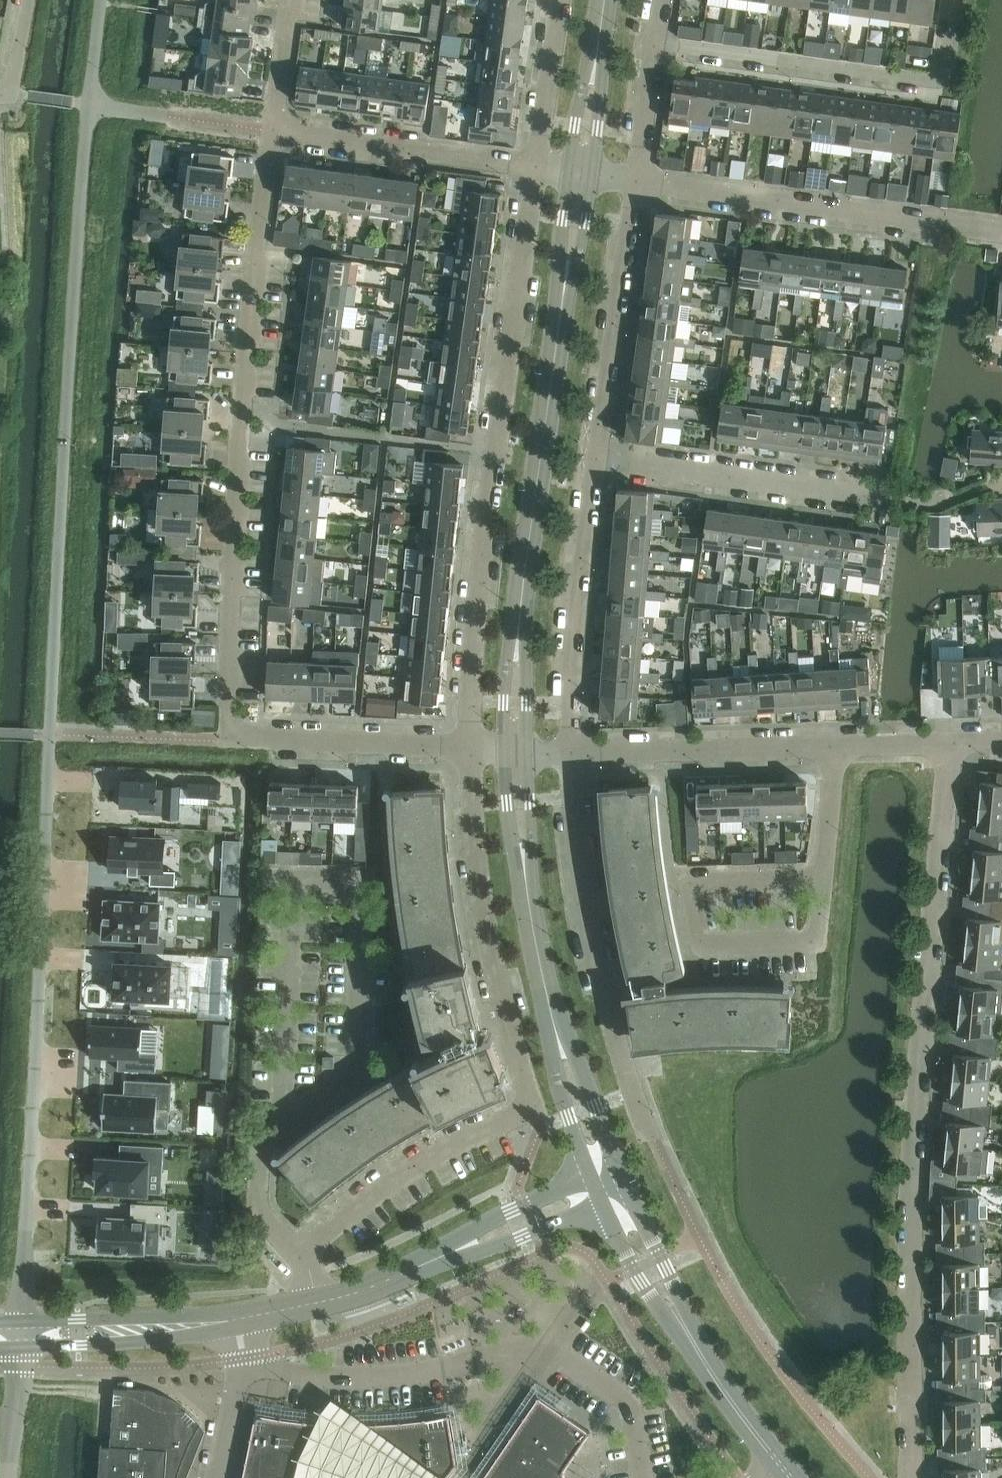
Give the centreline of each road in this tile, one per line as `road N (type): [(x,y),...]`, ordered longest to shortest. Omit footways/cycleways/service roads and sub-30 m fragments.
road 1 (unclassified): [(22,1334),(70,352),(101,0)]
road 2 (residential): [(472,746),(229,741),(257,259),(275,129)]
road 3 (residential): [(911,1477),(911,1189),(945,740)]
road 4 (residential): [(303,1261),(348,1213),(398,1178),(535,1115),(476,889),(472,746)]
road 5 (residential): [(472,746),(477,577),(538,165)]
road 6 (tertiary): [(516,751),(518,656),(580,170)]
road 7 (residential): [(655,1141),(603,989),(586,905),(572,753)]
road 8 (residential): [(634,179),(1001,230)]
road 9 (residential): [(655,44),(940,78),(950,0)]
road 10 (residential): [(282,1120),(357,1063),(361,886),(292,883)]
road 11 (residential): [(821,880),(687,882),(703,945),(817,940)]
road 12 (tertiary): [(315,1306),(128,1332),(22,1334)]
road 13 (residential): [(887,499),(596,462)]
road 14 (residential): [(572,753),(574,621),(596,462)]
road 15 (residential): [(596,462),(634,179)]
road 16 (residential): [(275,129),(538,165)]
road 17 (residential): [(572,753),(837,744)]
road 18 (tertiary): [(550,1007),(519,833),(516,751)]
road 19 (residential): [(292,883),(282,1120)]
road 20 (tertiary): [(580,170),(605,0)]
road 21 (tertiary): [(415,1269),(579,1218)]
road 22 (tertiary): [(793,1477),(693,1340)]
road 23 (tertiary): [(563,1187),(415,1269)]
road 24 (residential): [(303,1261),(260,1214),(261,1136),(282,1120)]
road 25 (tertiary): [(616,1161),(550,1007)]
road 26 (residential): [(538,165),(561,0)]
road 27 (tertiary): [(693,1340),(635,1204)]
road 28 (unclassified): [(8,1477),(22,1334)]
road 29 (tertiary): [(550,1007),(554,1060),(578,1146)]
road 30 (residential): [(837,744),(821,880)]
road 31 (residential): [(634,179),(655,44)]
road 32 (tertiary): [(614,1232),(643,1282),(693,1340)]
road 33 (residential): [(292,0),(275,129)]
road 34 (residential): [(887,499),(941,507),(1001,481)]

